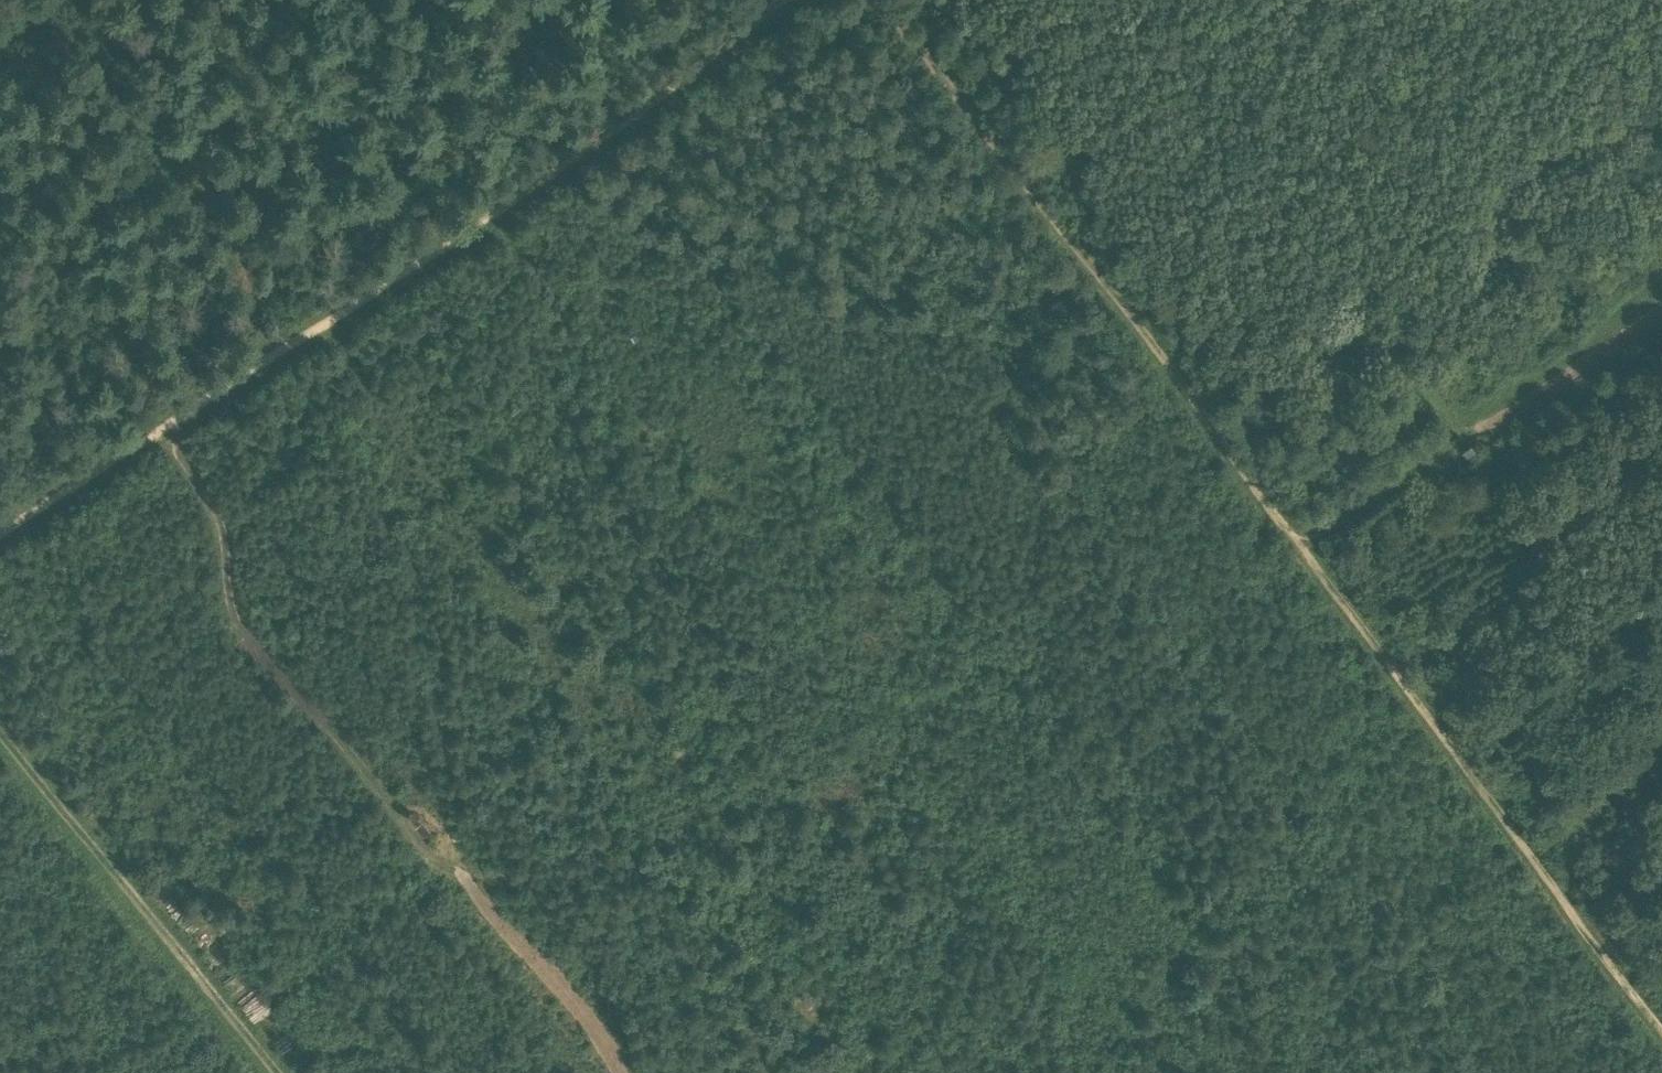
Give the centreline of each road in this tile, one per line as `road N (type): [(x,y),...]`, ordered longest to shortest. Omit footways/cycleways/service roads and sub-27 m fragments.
road 1 (track): [(1661,1036),(875,0)]
road 2 (track): [(783,0),(695,74),(546,179),(0,540)]

